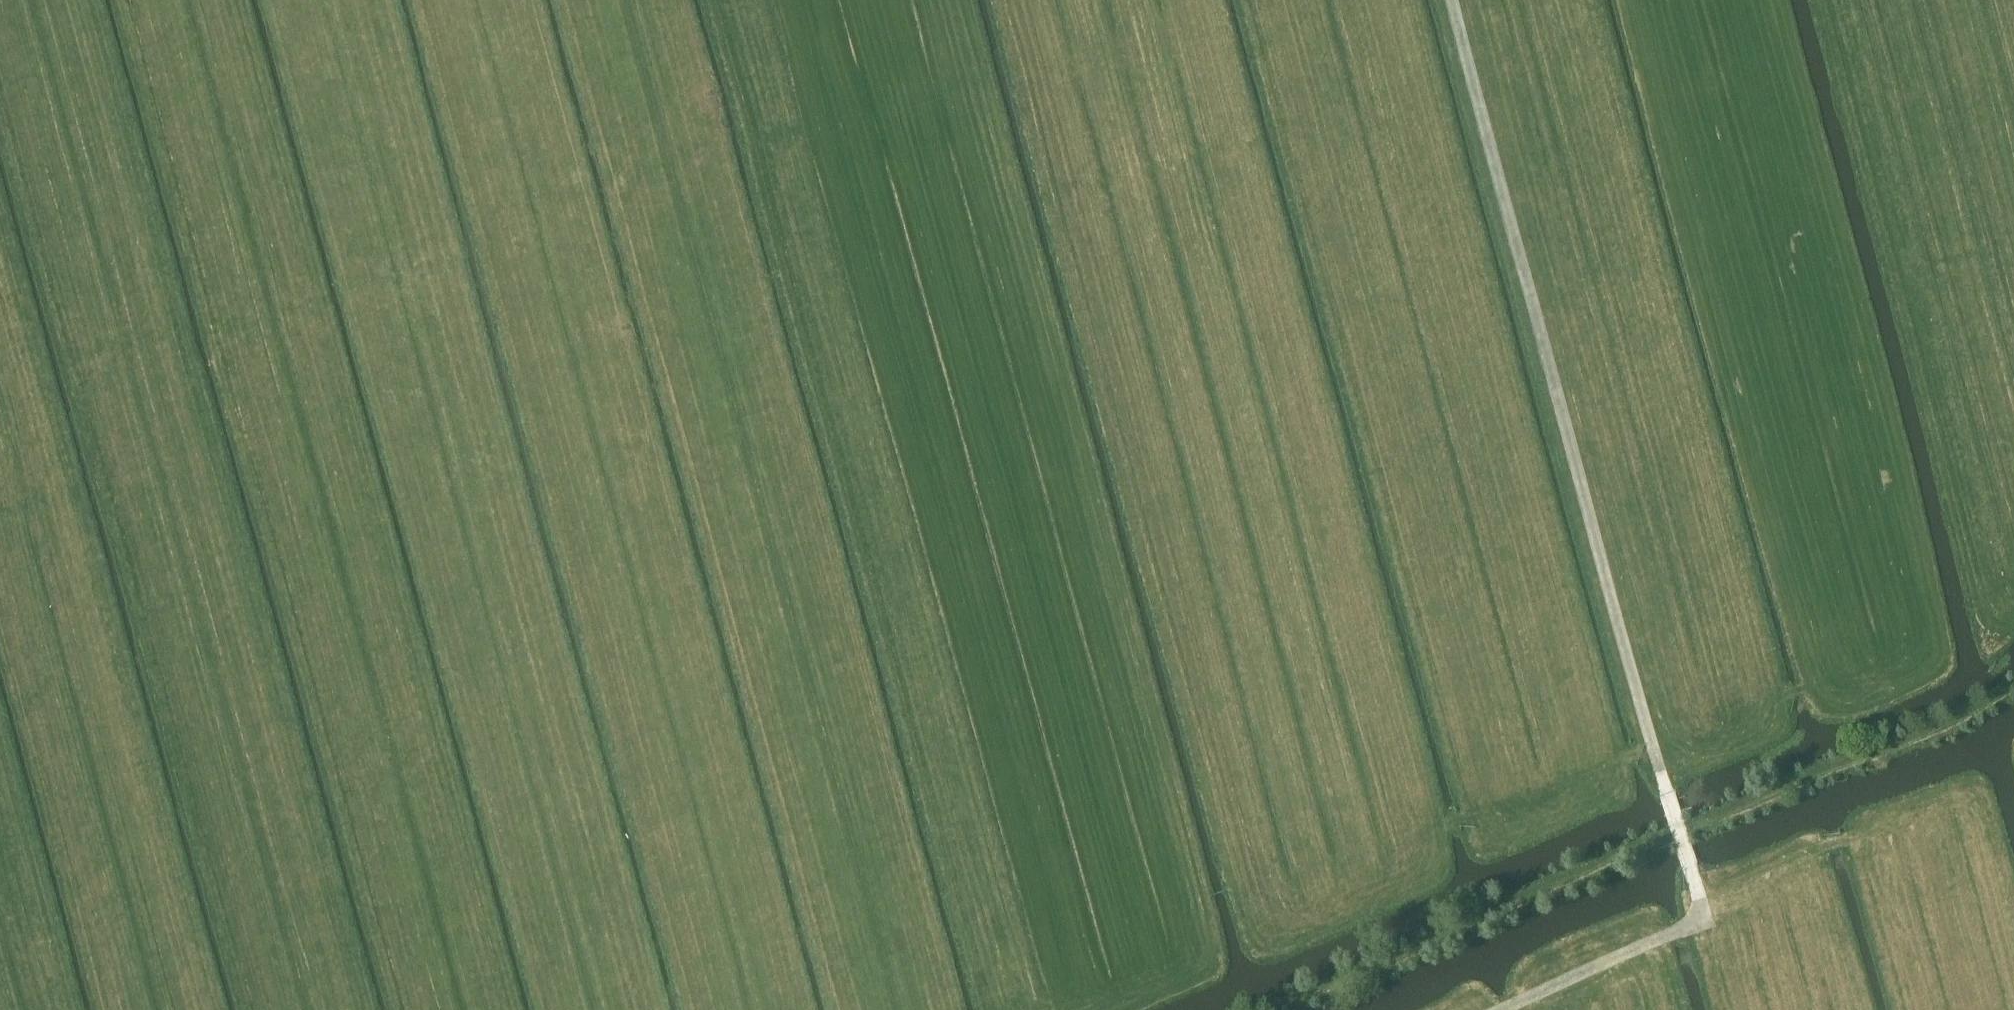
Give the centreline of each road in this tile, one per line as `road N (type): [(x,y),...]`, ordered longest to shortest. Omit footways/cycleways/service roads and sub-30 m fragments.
road 1 (track): [(1501,1009),(1707,920),(1453,0)]

